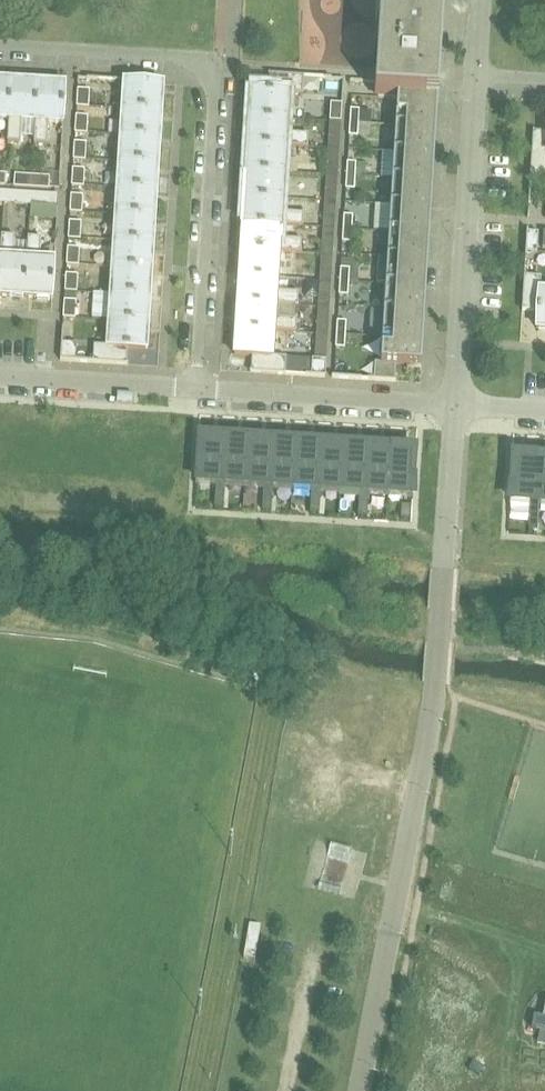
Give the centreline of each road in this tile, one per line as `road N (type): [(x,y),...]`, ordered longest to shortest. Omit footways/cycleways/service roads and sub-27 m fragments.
road 1 (unclassified): [(360,1090),(438,683),(458,405)]
road 2 (residential): [(0,44),(195,56),(215,71),(199,388)]
road 3 (residential): [(458,405),(477,75)]
road 4 (residential): [(199,388),(458,405)]
road 5 (residential): [(0,375),(199,388)]

